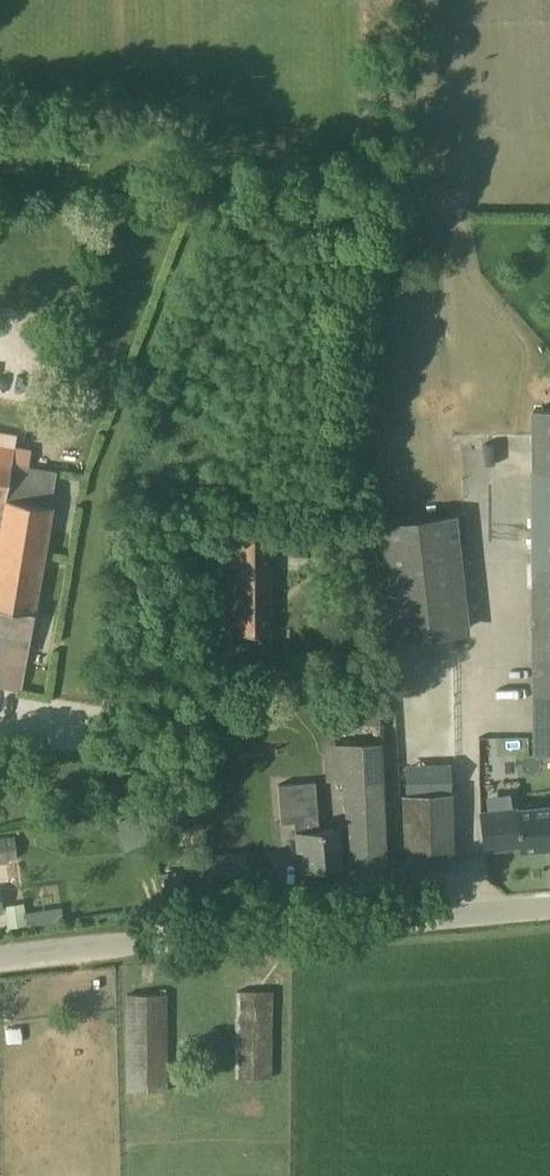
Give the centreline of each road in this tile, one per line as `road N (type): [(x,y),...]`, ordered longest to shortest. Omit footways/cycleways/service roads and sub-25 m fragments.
road 1 (unclassified): [(549,907),(200,932),(0,957)]

